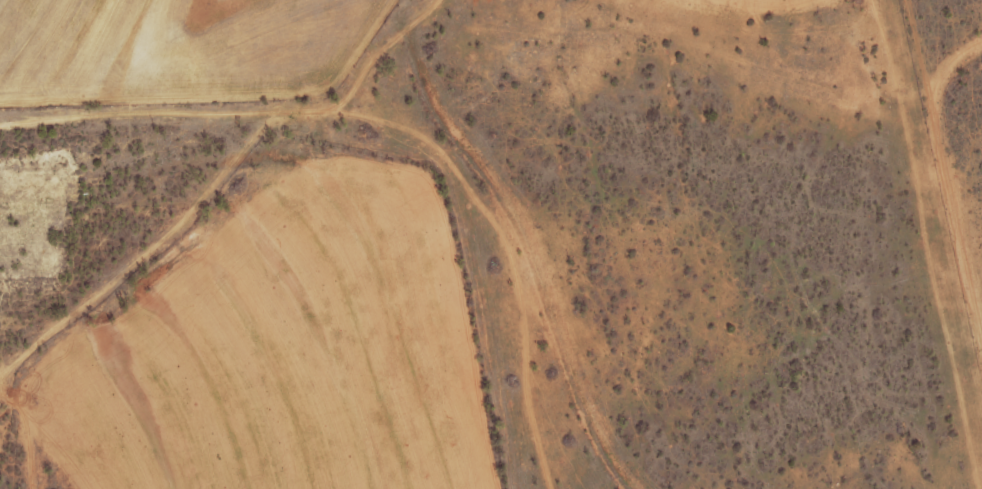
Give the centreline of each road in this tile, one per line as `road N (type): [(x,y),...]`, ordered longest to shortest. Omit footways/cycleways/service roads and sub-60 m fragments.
road 1 (track): [(0,124),(130,111),(324,111),(429,136),(486,184),(512,267)]
road 2 (track): [(968,271),(934,101),(940,71),(981,42)]
road 3 (track): [(512,267),(519,362),(544,488)]
road 4 (track): [(439,0),(372,61),(346,99),(324,111)]

